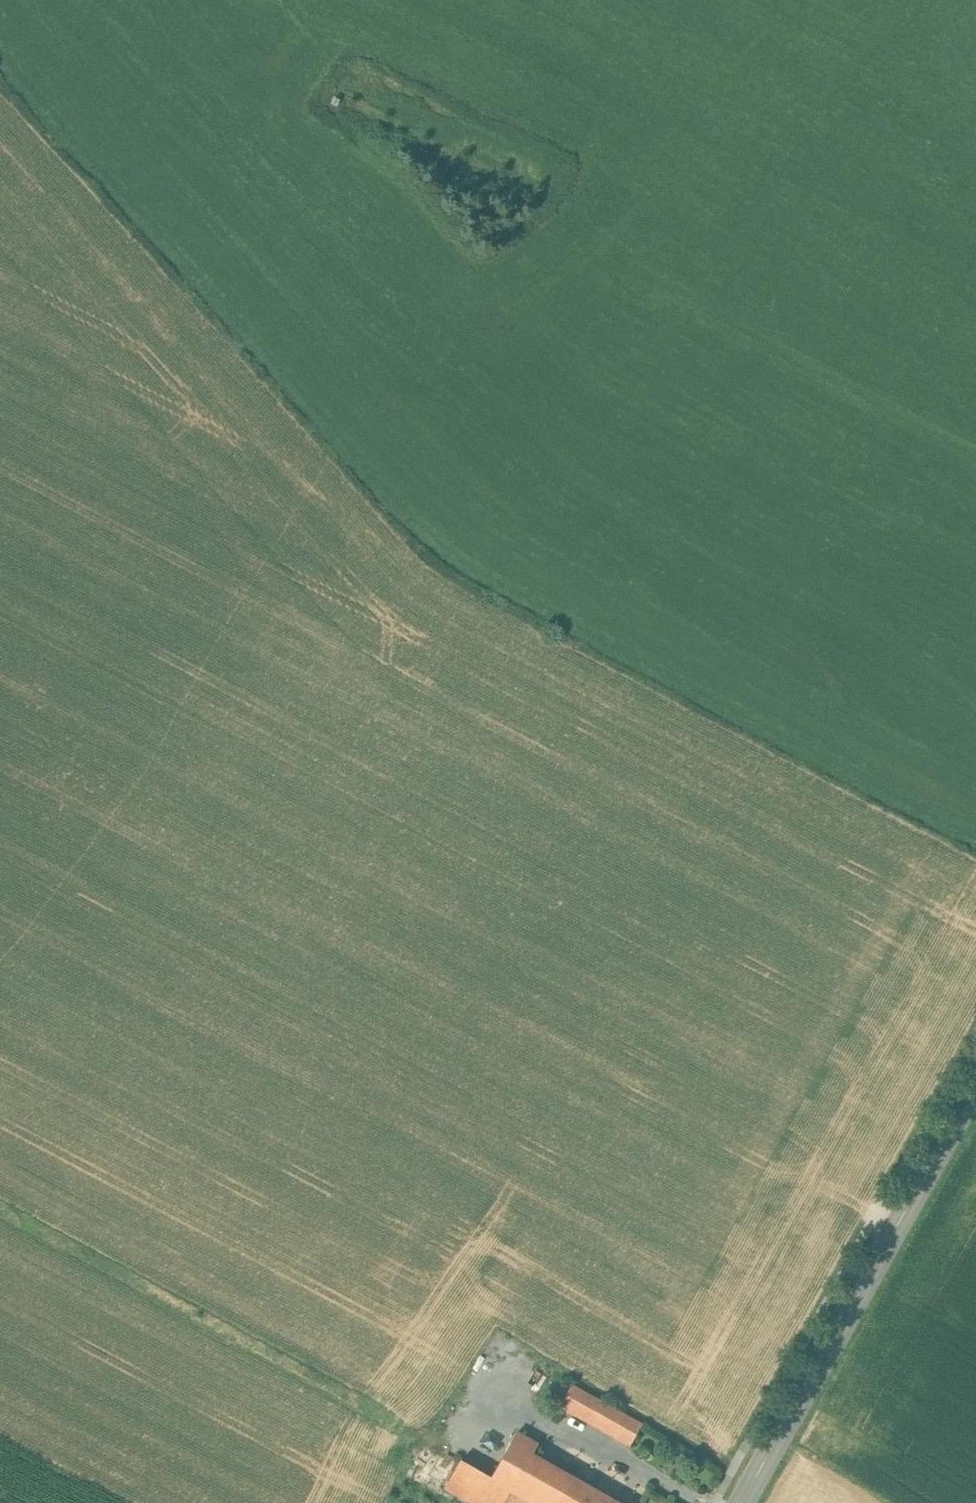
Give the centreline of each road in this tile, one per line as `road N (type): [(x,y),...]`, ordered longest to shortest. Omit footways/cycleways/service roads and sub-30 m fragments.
road 1 (tertiary): [(741,1502),(975,1086)]

